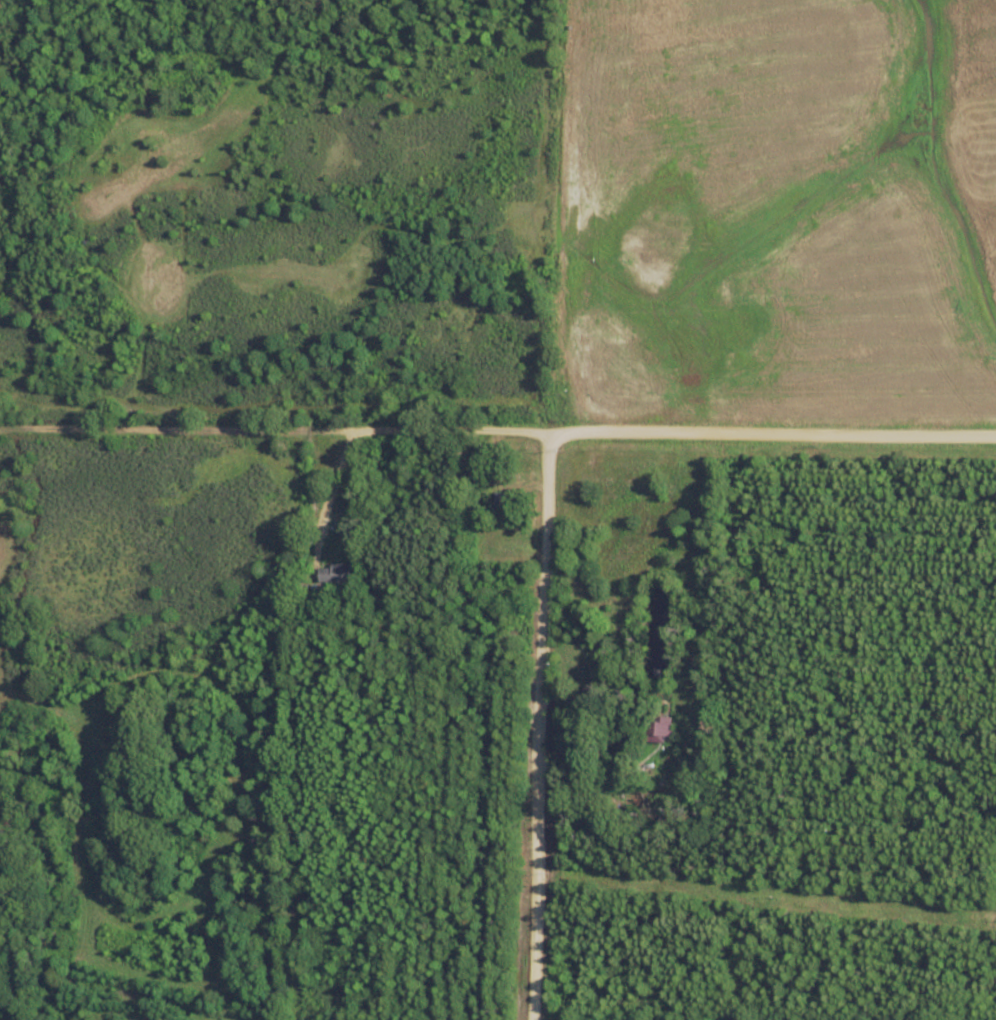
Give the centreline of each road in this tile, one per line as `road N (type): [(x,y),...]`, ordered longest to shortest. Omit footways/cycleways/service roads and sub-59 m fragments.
road 1 (residential): [(0,420),(519,432),(995,426)]
road 2 (residential): [(522,1019),(519,432)]

